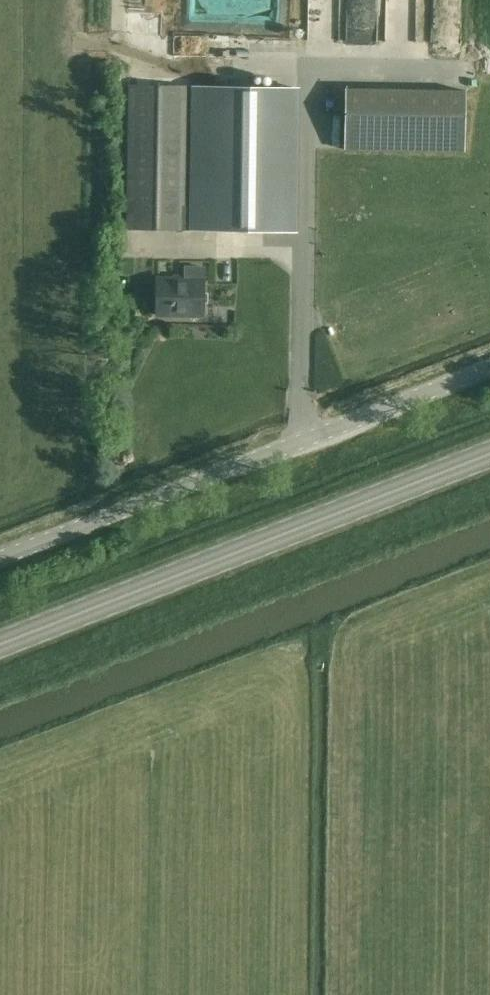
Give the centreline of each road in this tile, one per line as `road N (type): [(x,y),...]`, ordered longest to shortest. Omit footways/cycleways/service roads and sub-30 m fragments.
road 1 (primary): [(489,455),(0,646)]
road 2 (unclassified): [(0,555),(489,365)]

